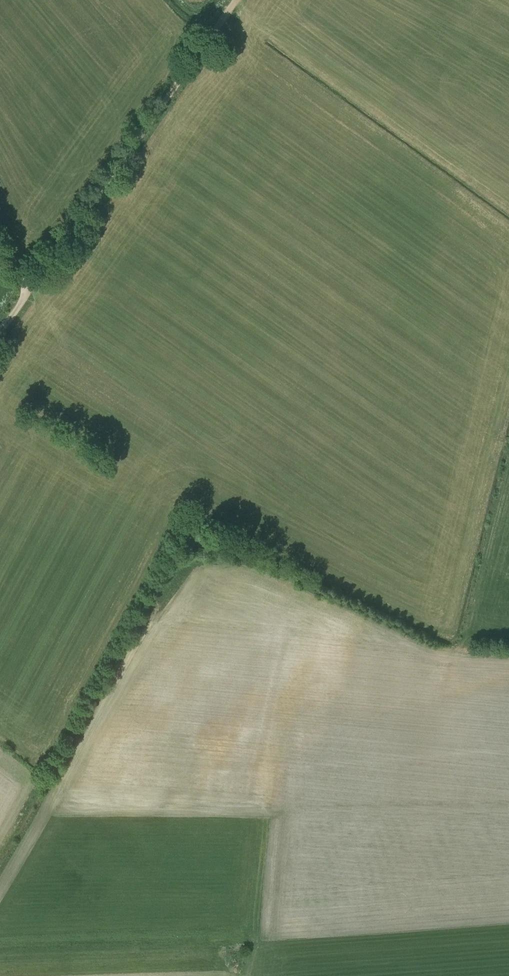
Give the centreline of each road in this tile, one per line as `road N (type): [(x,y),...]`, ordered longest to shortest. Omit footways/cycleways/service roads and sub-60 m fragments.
road 1 (track): [(30,286),(235,0)]

